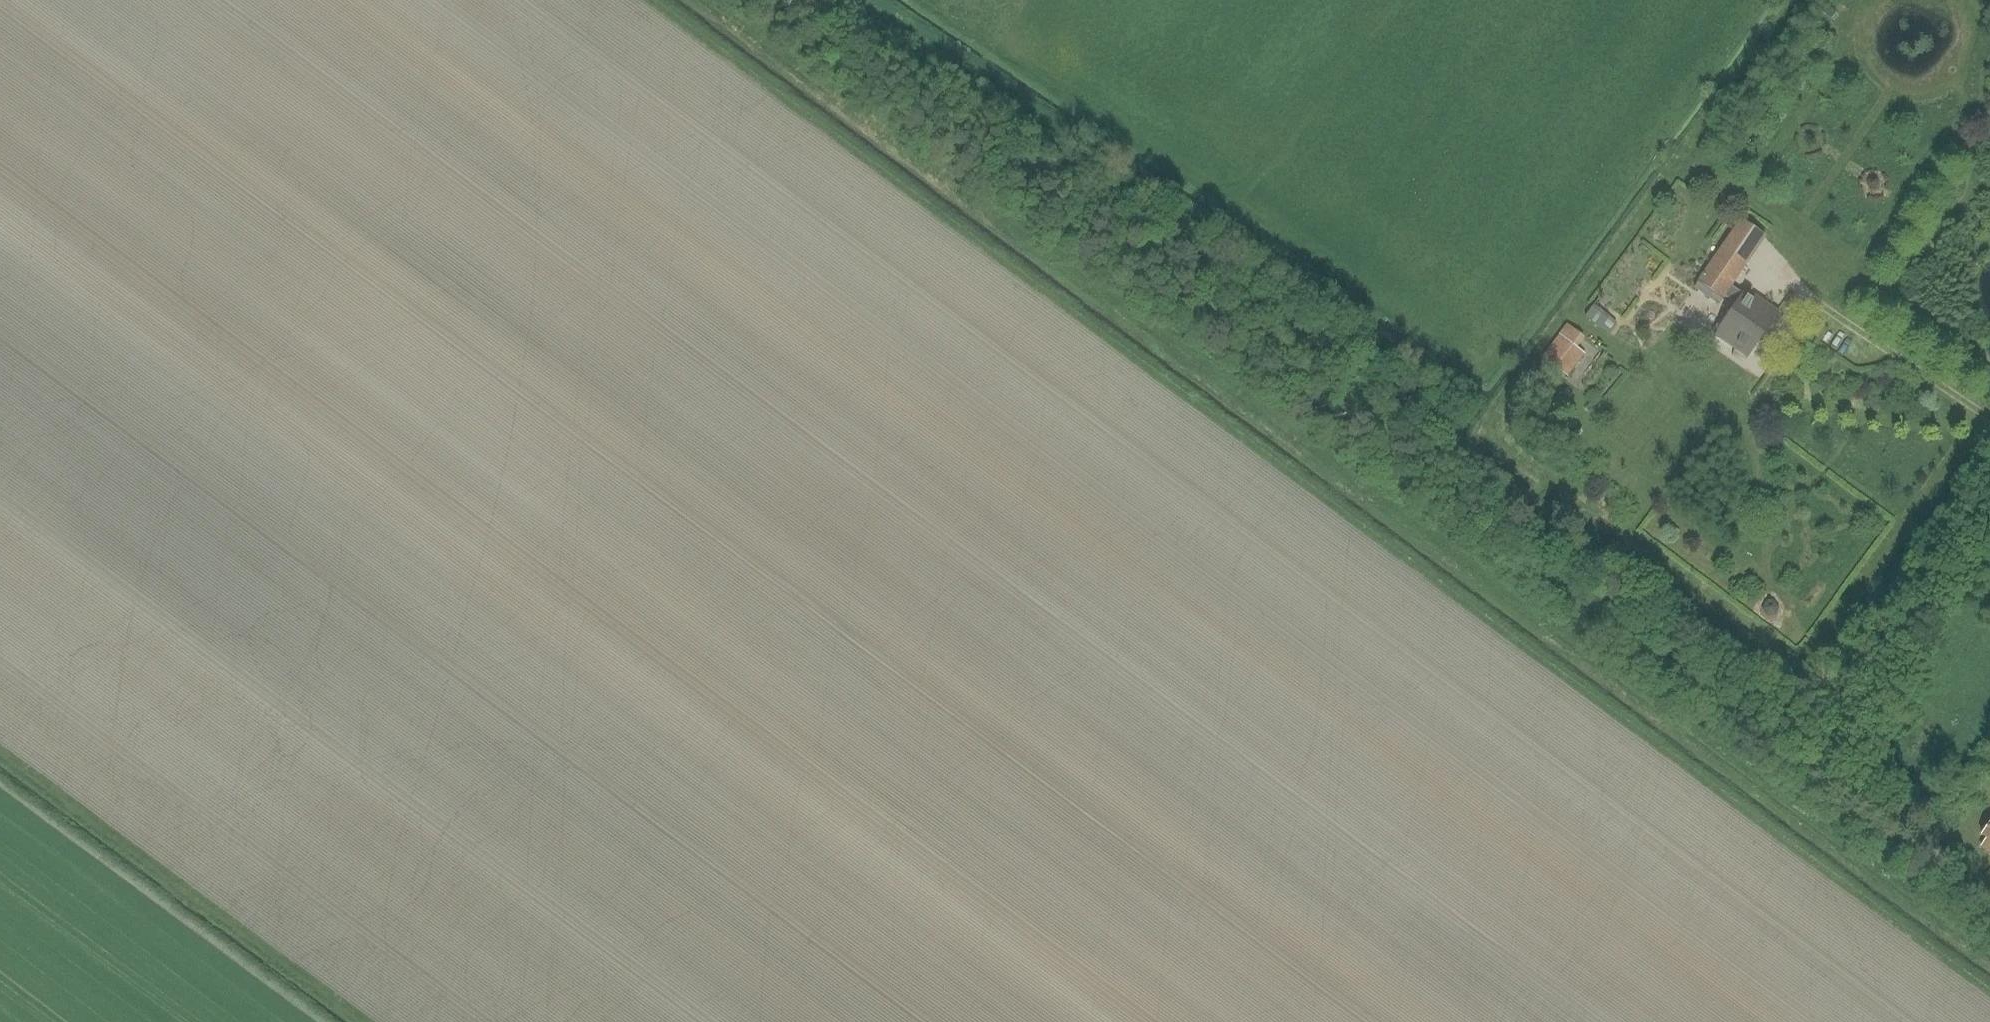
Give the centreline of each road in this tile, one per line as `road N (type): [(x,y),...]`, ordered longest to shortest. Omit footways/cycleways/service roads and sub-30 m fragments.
road 1 (track): [(1770,265),(1989,420)]

